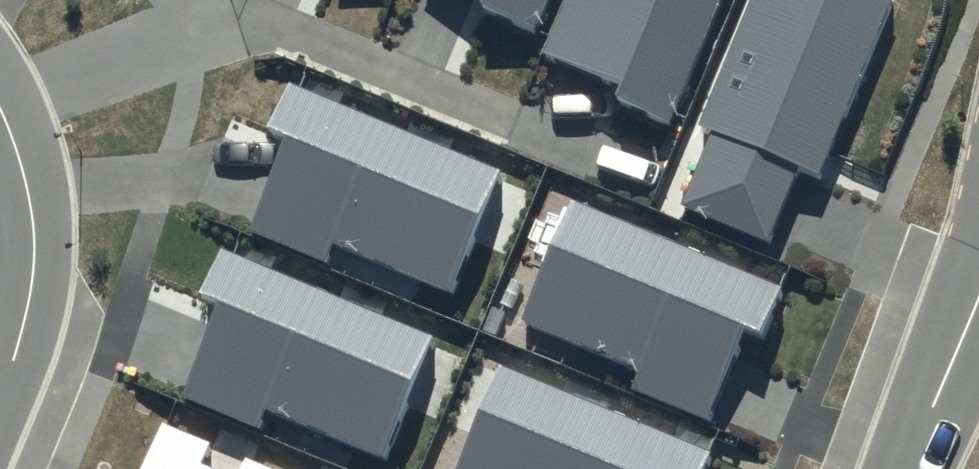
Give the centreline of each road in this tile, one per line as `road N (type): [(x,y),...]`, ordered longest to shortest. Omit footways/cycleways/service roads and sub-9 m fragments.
road 1 (residential): [(0,110),(35,236),(31,293),(0,394)]
road 2 (residential): [(907,468),(978,295)]

